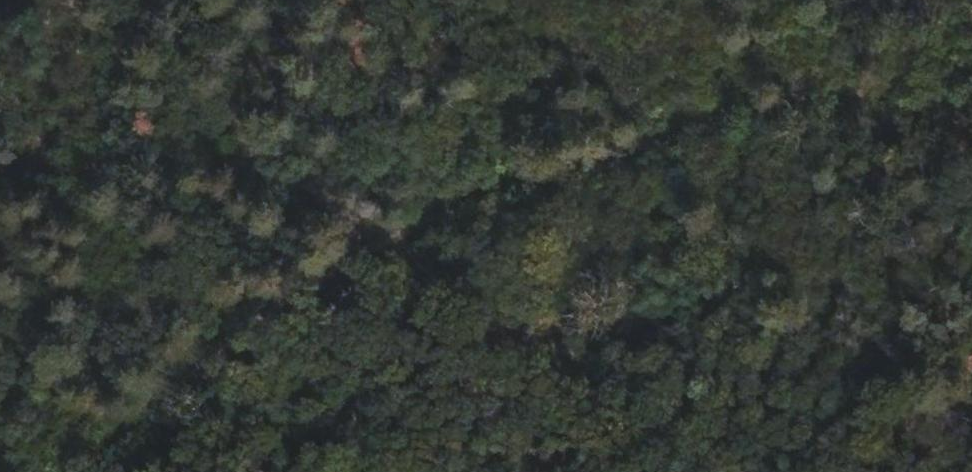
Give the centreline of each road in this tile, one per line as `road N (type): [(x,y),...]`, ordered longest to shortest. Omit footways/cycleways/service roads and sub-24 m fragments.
road 1 (track): [(393,257),(455,185),(833,105)]
road 2 (track): [(393,257),(700,471)]
road 3 (track): [(201,367),(393,257)]
road 4 (track): [(389,0),(268,168)]
road 5 (track): [(104,471),(201,367)]
road 6 (track): [(833,105),(971,94)]

